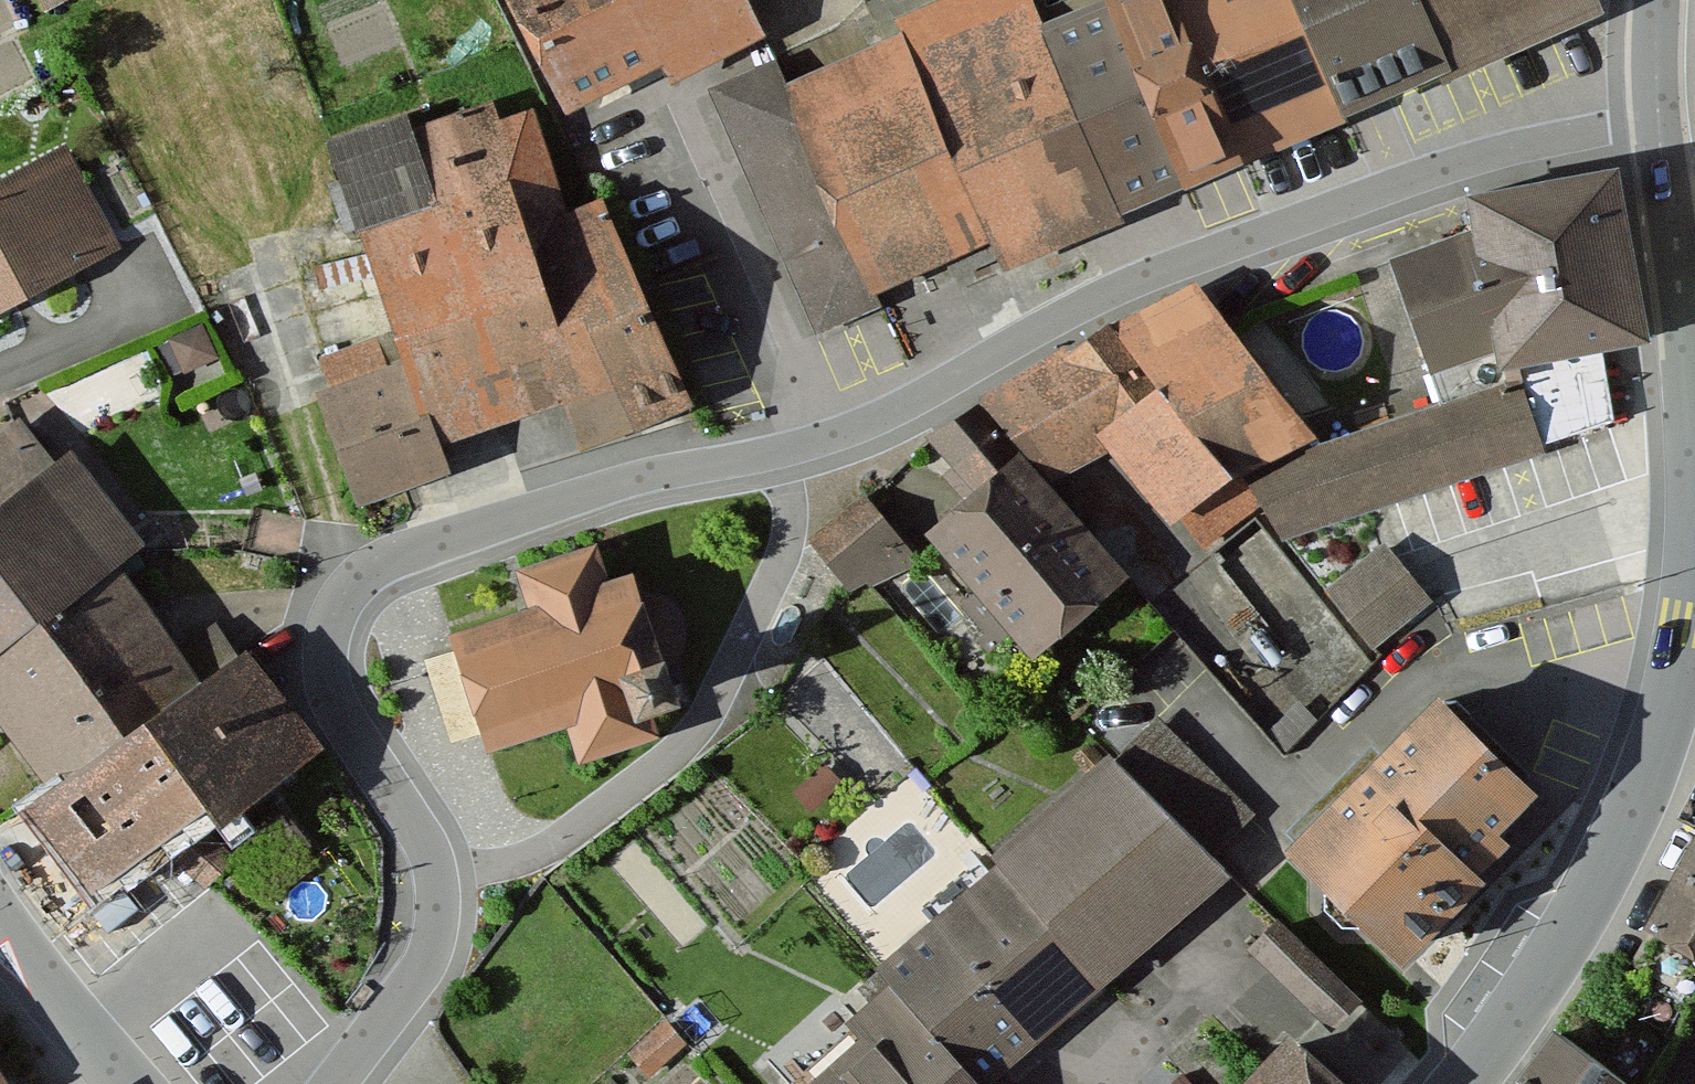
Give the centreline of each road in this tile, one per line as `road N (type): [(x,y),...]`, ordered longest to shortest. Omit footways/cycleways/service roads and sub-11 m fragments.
road 1 (residential): [(1656,118),(1467,163),(1226,250),(1104,298),(912,403),(784,453),(649,475),(388,566),(365,581),(346,600),(333,636),(333,678),(359,738),(405,794),(441,880),(425,977),(330,1083)]
road 2 (tertiary): [(1465,1083),(1587,904),(1657,754),(1691,612),(1694,509)]
road 3 (tertiary): [(1694,458),(1656,118)]
road 4 (residential): [(0,917),(138,1083)]

